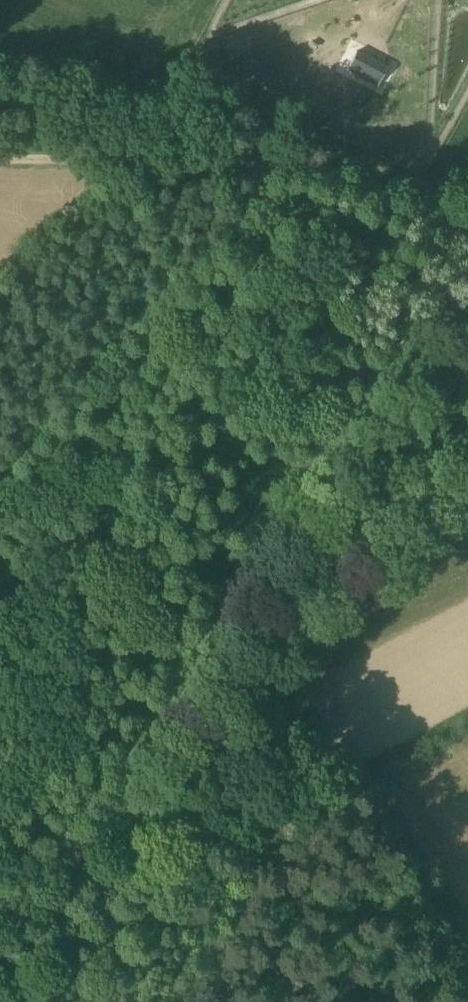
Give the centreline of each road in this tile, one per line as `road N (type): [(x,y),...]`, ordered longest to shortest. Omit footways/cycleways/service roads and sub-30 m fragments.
road 1 (track): [(0,155),(259,166),(357,187),(458,242),(176,683),(93,778),(0,966)]

